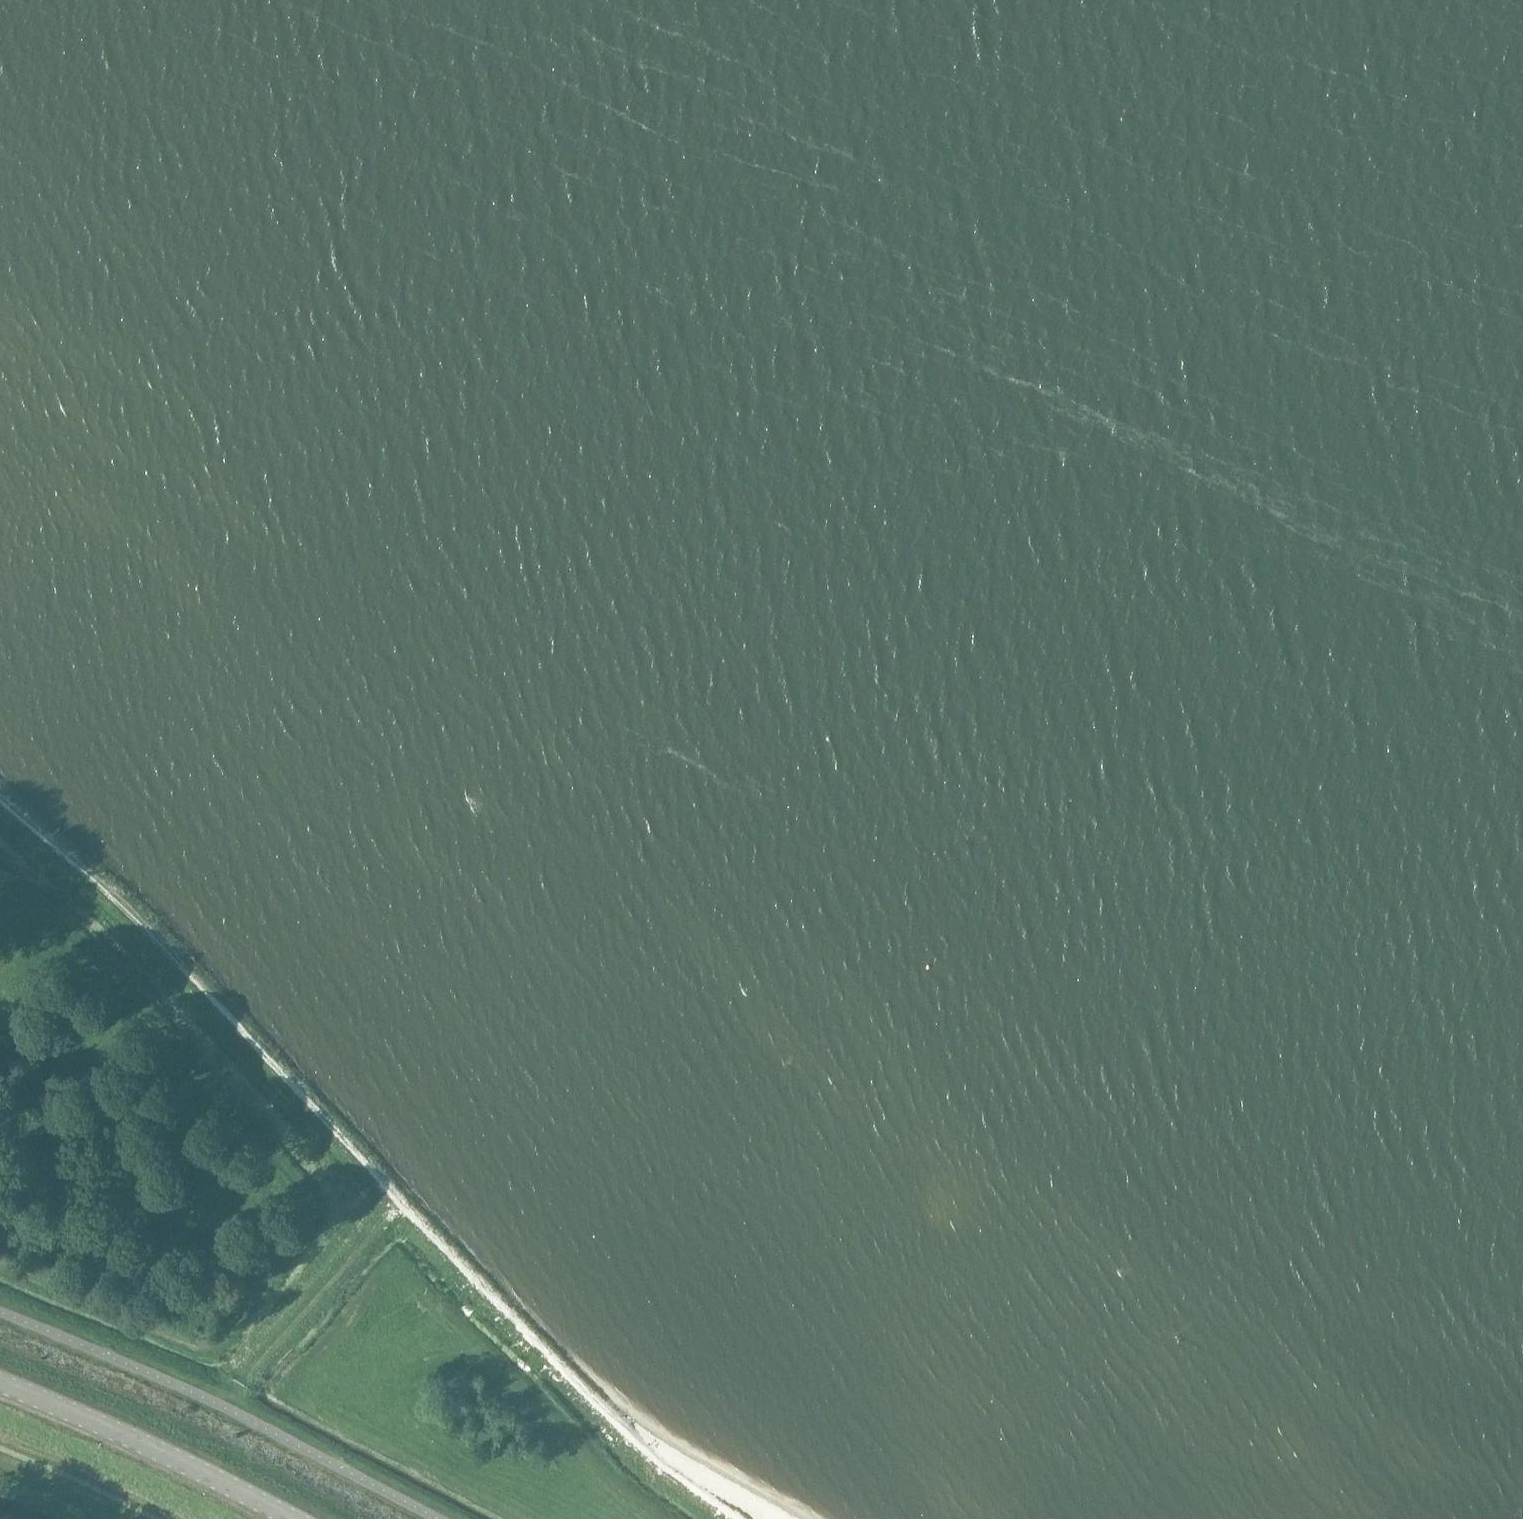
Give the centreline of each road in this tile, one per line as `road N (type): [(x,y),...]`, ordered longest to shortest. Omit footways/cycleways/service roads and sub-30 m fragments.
road 1 (tertiary): [(291,1518),(170,1456),(0,1383)]

